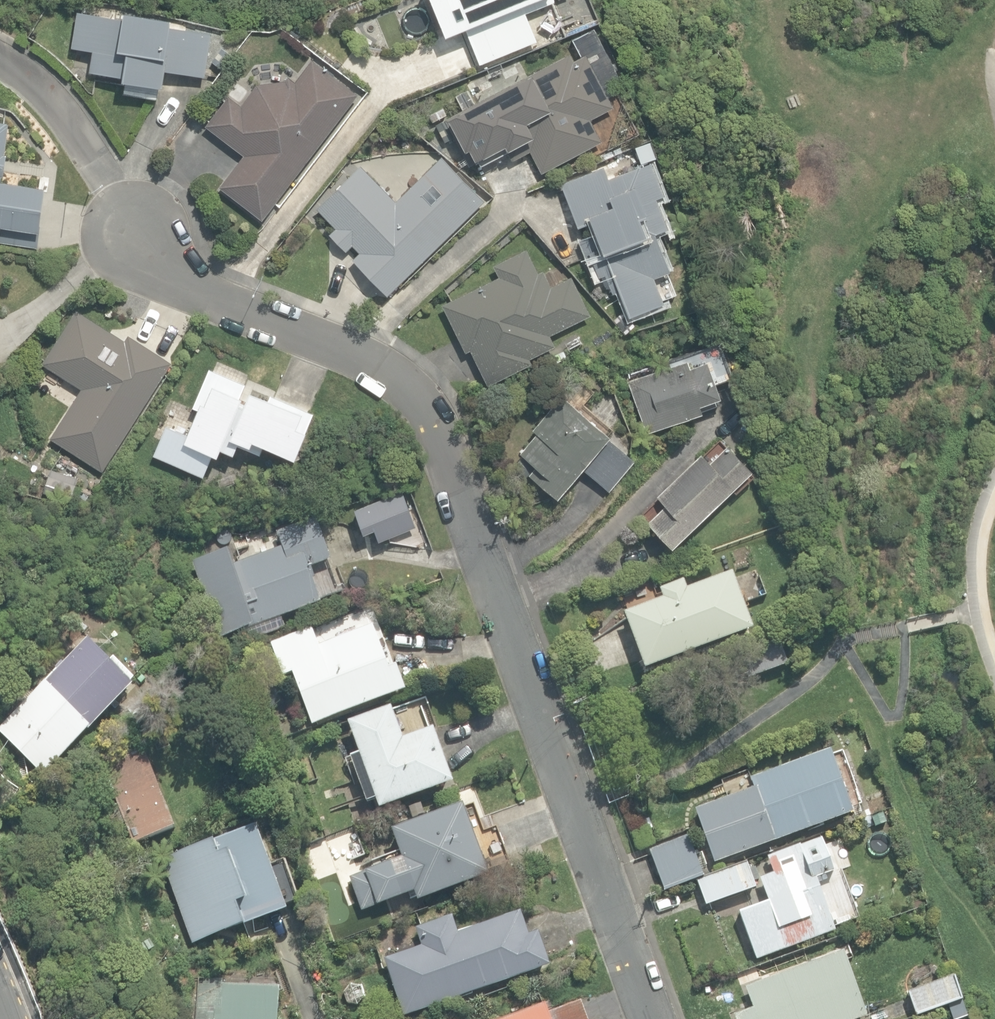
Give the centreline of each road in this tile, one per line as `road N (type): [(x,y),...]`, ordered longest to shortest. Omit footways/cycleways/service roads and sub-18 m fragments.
road 1 (residential): [(652,1018),(417,402),(371,360),(176,272),(135,236),(48,99),(0,60)]

